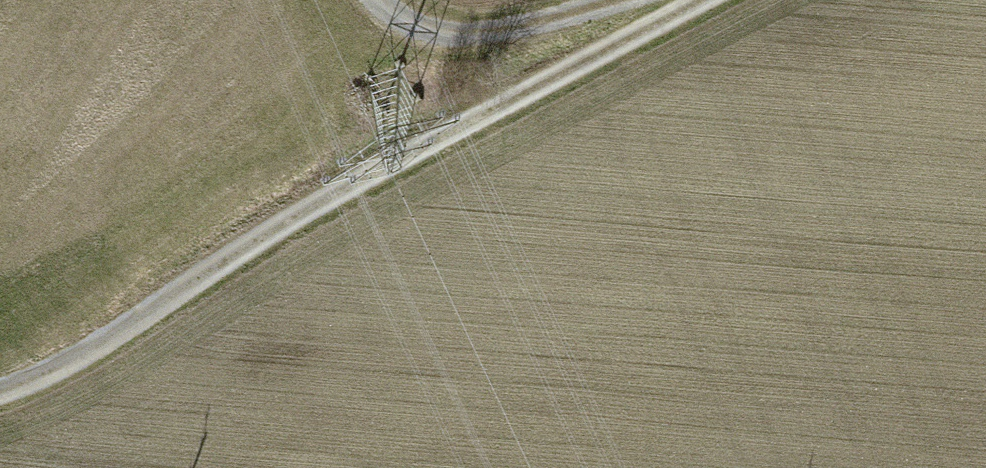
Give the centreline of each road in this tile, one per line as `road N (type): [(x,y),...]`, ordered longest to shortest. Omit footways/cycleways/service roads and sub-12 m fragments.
road 1 (track): [(688,0),(292,220),(107,345),(0,395)]
road 2 (track): [(623,0),(503,35),(432,26),(388,0)]

